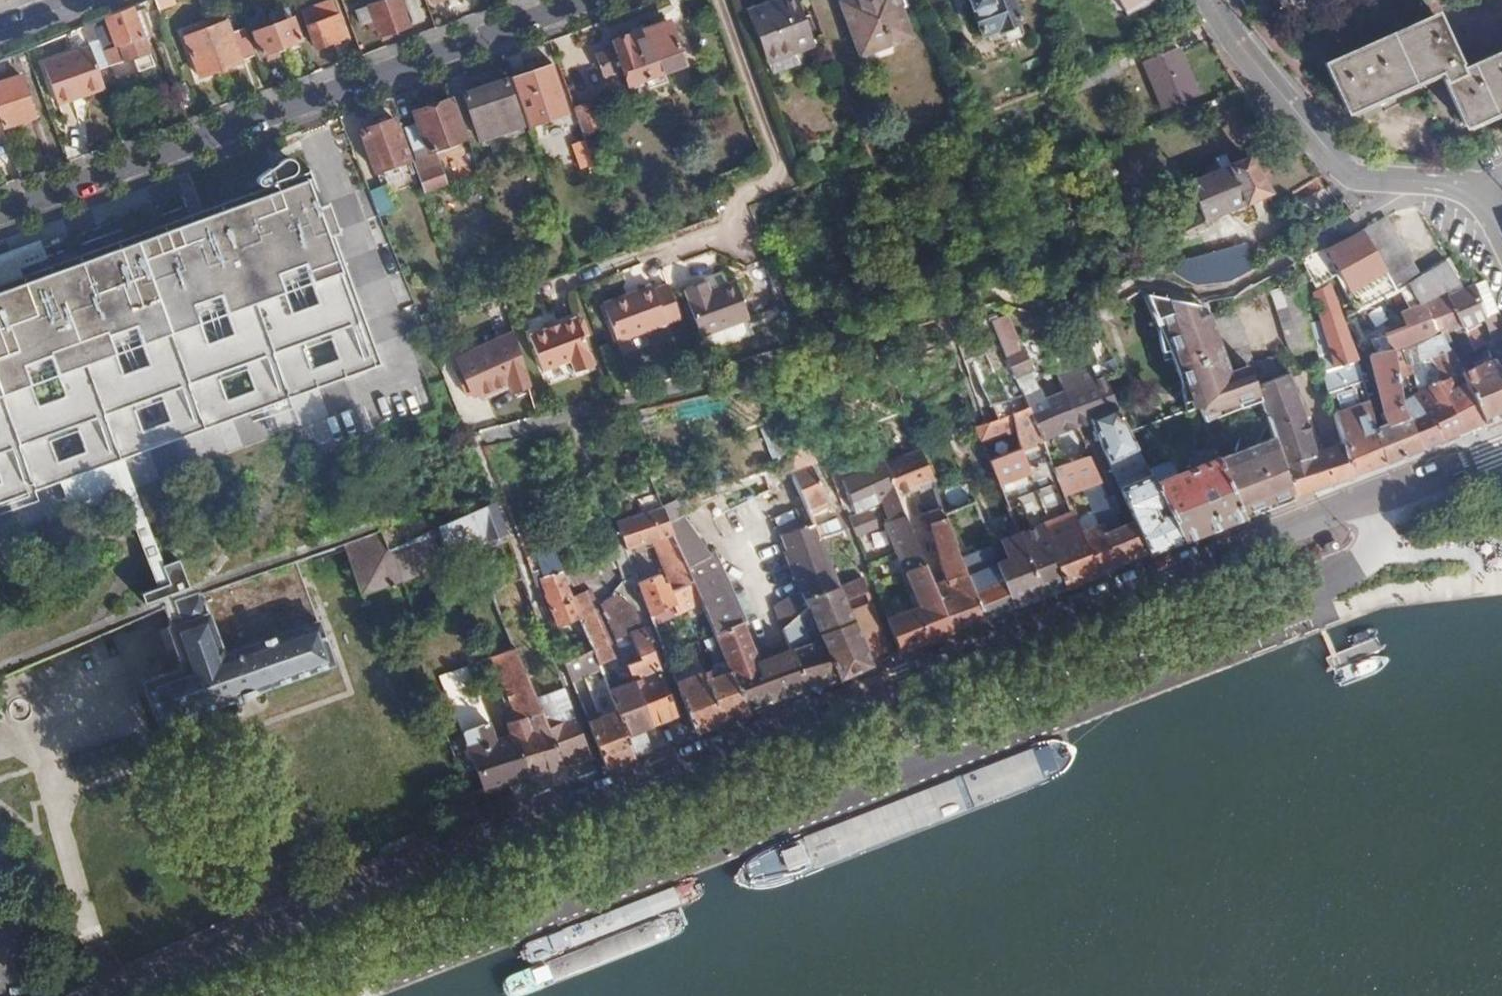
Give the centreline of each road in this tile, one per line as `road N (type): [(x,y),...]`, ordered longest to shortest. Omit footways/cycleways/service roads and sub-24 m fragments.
road 1 (secondary): [(1361,500),(128,995)]
road 2 (residential): [(1361,500),(1372,524),(1365,559),(1327,600),(973,746),(297,995)]
road 3 (residential): [(0,213),(588,0)]
road 4 (tertiary): [(1211,0),(1350,174),(1469,191),(1501,235)]
road 5 (secondary): [(1501,446),(1361,500)]

